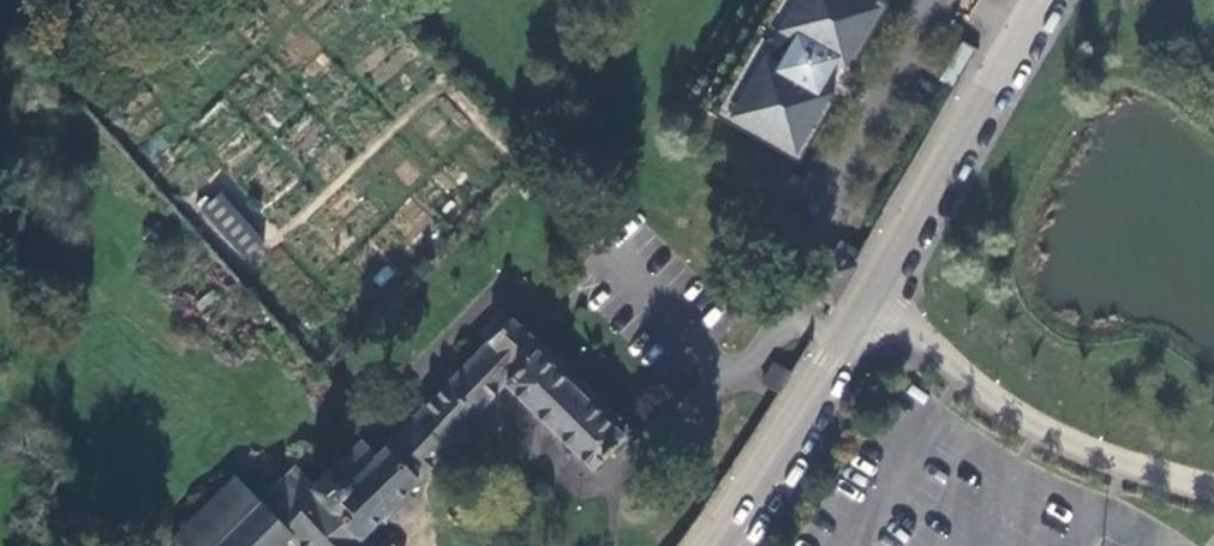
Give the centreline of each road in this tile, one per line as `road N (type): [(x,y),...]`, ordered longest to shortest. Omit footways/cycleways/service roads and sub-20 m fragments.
road 1 (tertiary): [(703,545),(830,362),(1039,0)]

